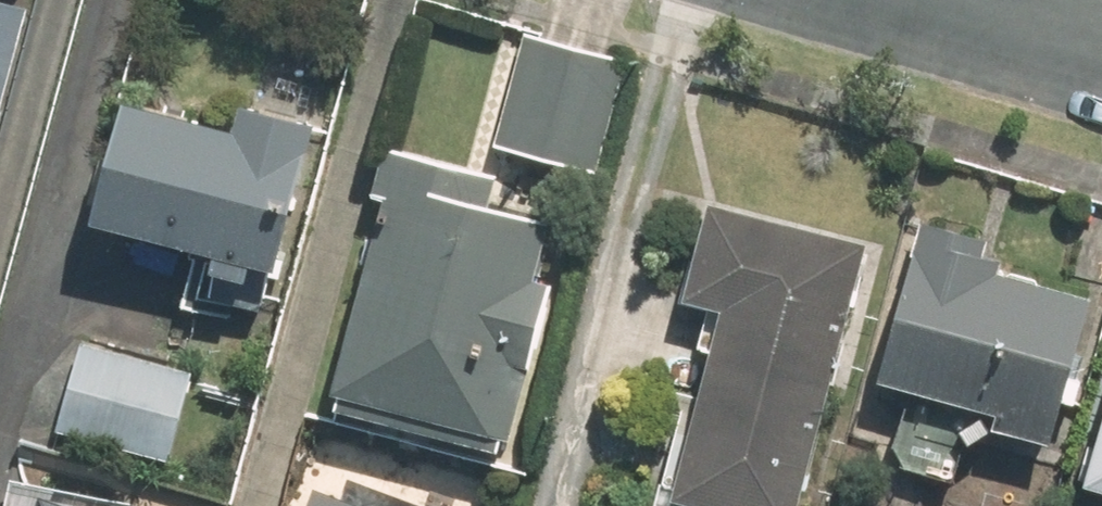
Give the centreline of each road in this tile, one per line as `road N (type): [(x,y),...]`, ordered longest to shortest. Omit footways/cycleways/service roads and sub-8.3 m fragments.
road 1 (residential): [(1101,42),(955,0)]

